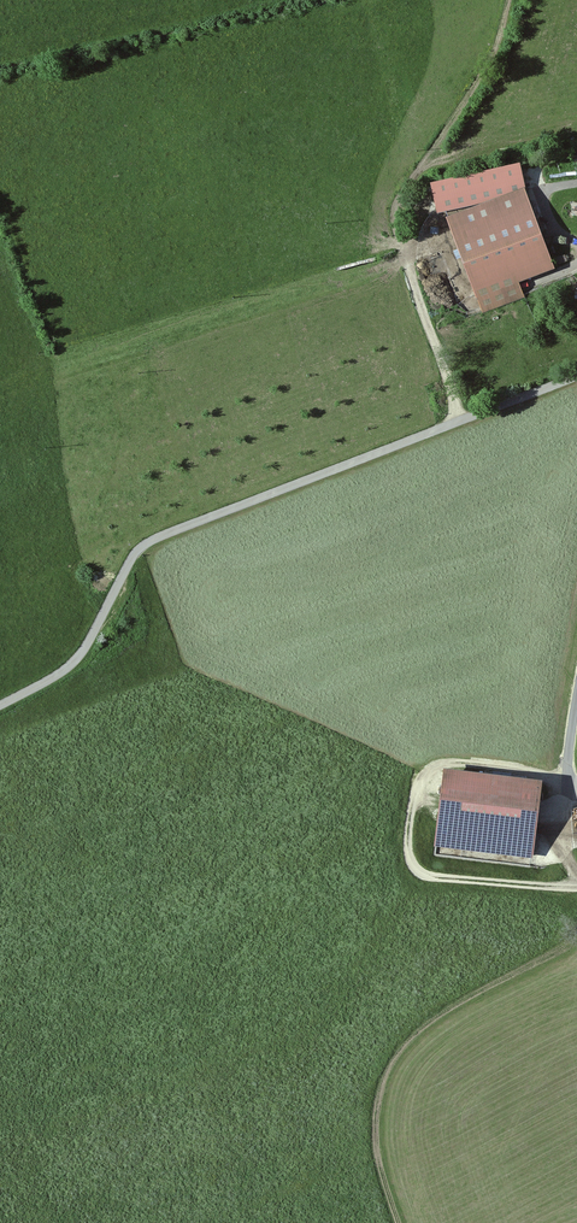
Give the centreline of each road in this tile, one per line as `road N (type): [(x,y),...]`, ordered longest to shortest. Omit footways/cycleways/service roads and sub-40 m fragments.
road 1 (unclassified): [(0,706),(69,670),(85,652),(146,545),(576,380)]
road 2 (track): [(576,889),(428,879),(409,847),(415,792),(435,764),(572,779)]
road 3 (track): [(408,250),(464,421)]

